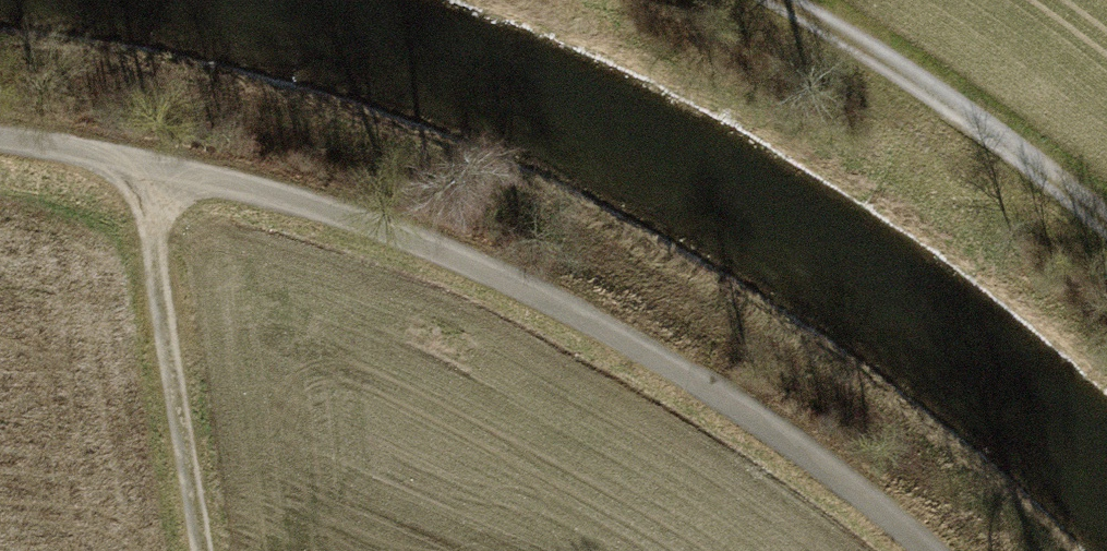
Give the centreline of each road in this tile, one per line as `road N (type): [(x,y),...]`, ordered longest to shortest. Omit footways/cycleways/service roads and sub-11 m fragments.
road 1 (track): [(0,142),(143,163),(381,227),(642,348),(764,422),(926,550)]
road 2 (track): [(779,0),(869,44),(1106,224)]
road 3 (track): [(143,163),(201,550)]

